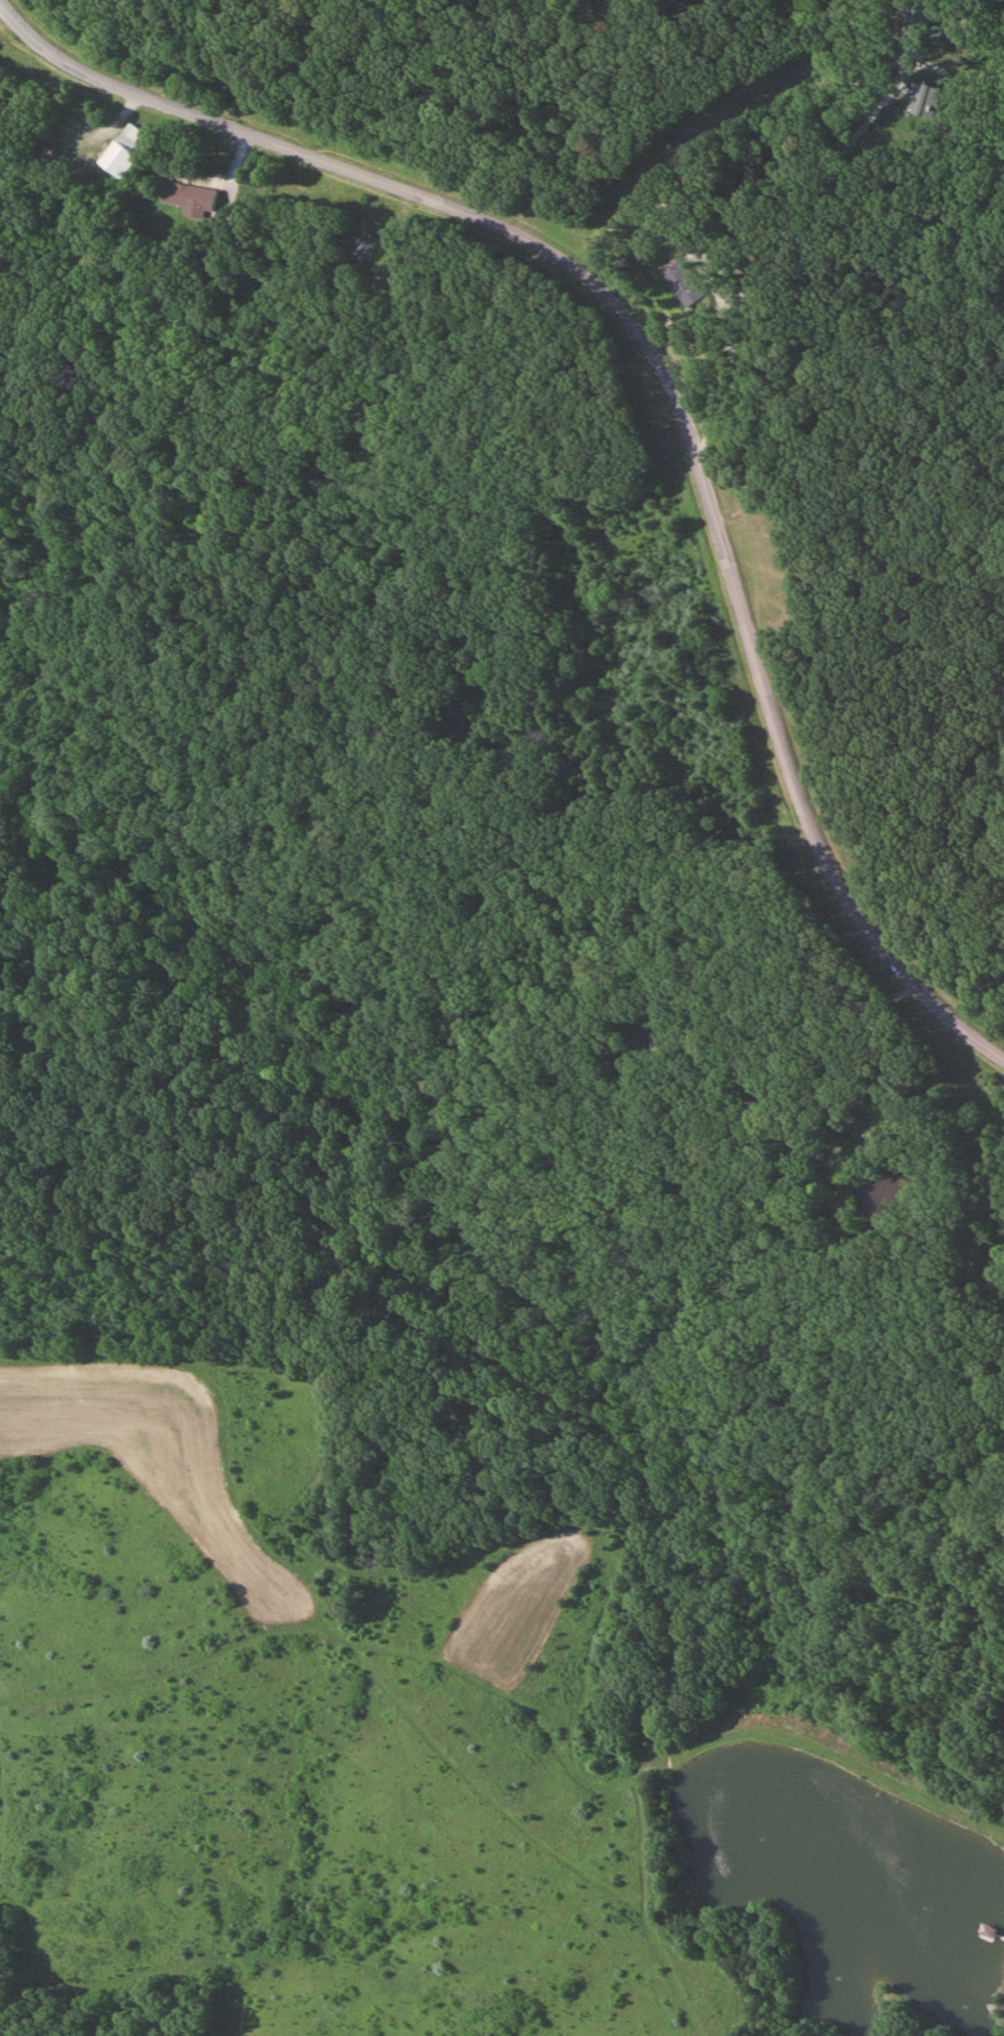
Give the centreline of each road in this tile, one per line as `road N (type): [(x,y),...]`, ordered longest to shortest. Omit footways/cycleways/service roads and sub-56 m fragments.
road 1 (tertiary): [(1003,1064),(906,983),(818,853),(788,785),(686,414),(665,365),(624,308),(584,270),(467,210),(74,66),(2,0)]

